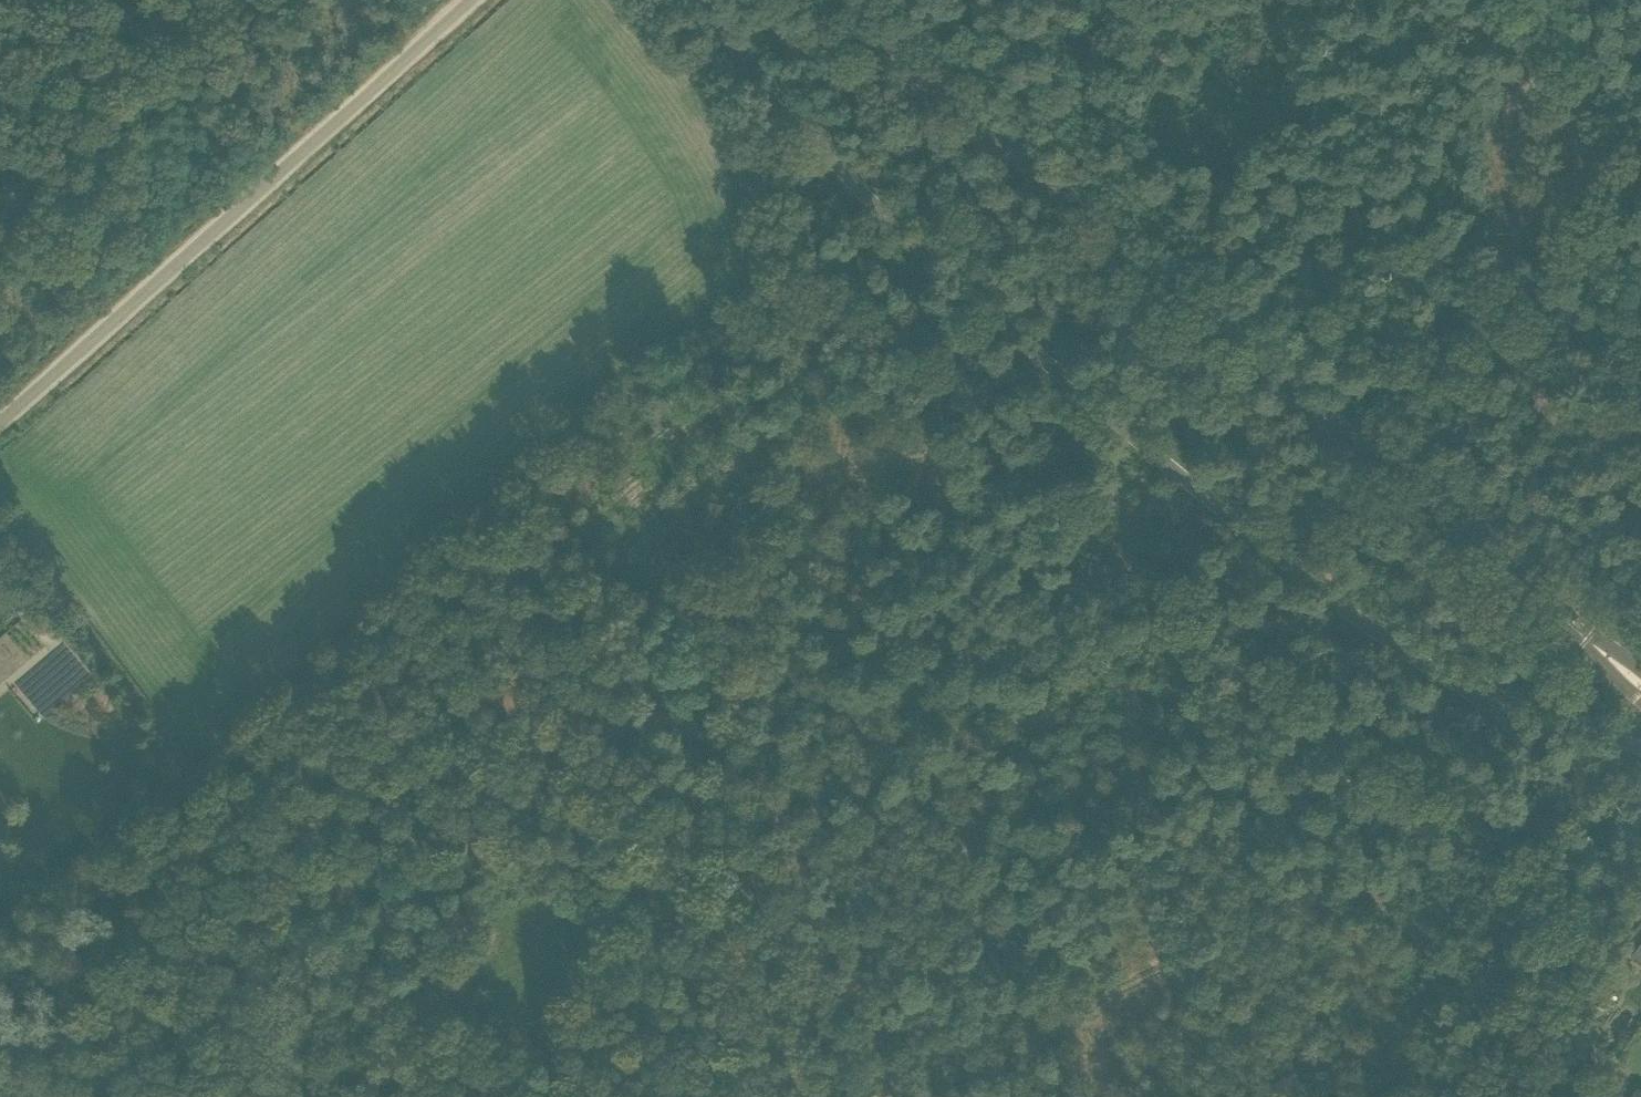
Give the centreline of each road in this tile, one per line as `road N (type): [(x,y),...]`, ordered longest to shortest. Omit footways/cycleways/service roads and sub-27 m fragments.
road 1 (tertiary): [(1597,647),(837,0)]
road 2 (unclassified): [(0,399),(464,0)]

